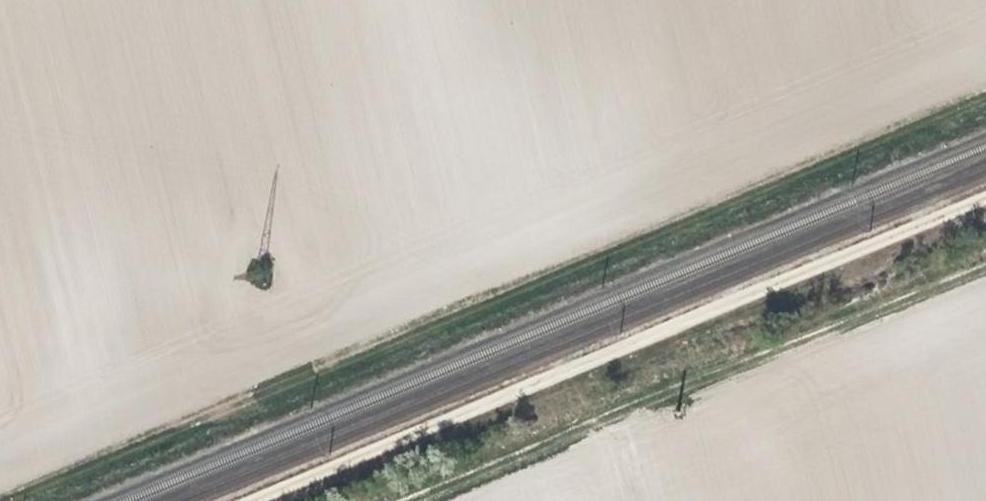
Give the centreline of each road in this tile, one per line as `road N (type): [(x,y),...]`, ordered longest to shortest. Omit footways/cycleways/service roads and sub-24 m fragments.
road 1 (track): [(4,500),(985,91)]
road 2 (track): [(985,195),(242,500)]
road 3 (track): [(985,264),(406,500)]

